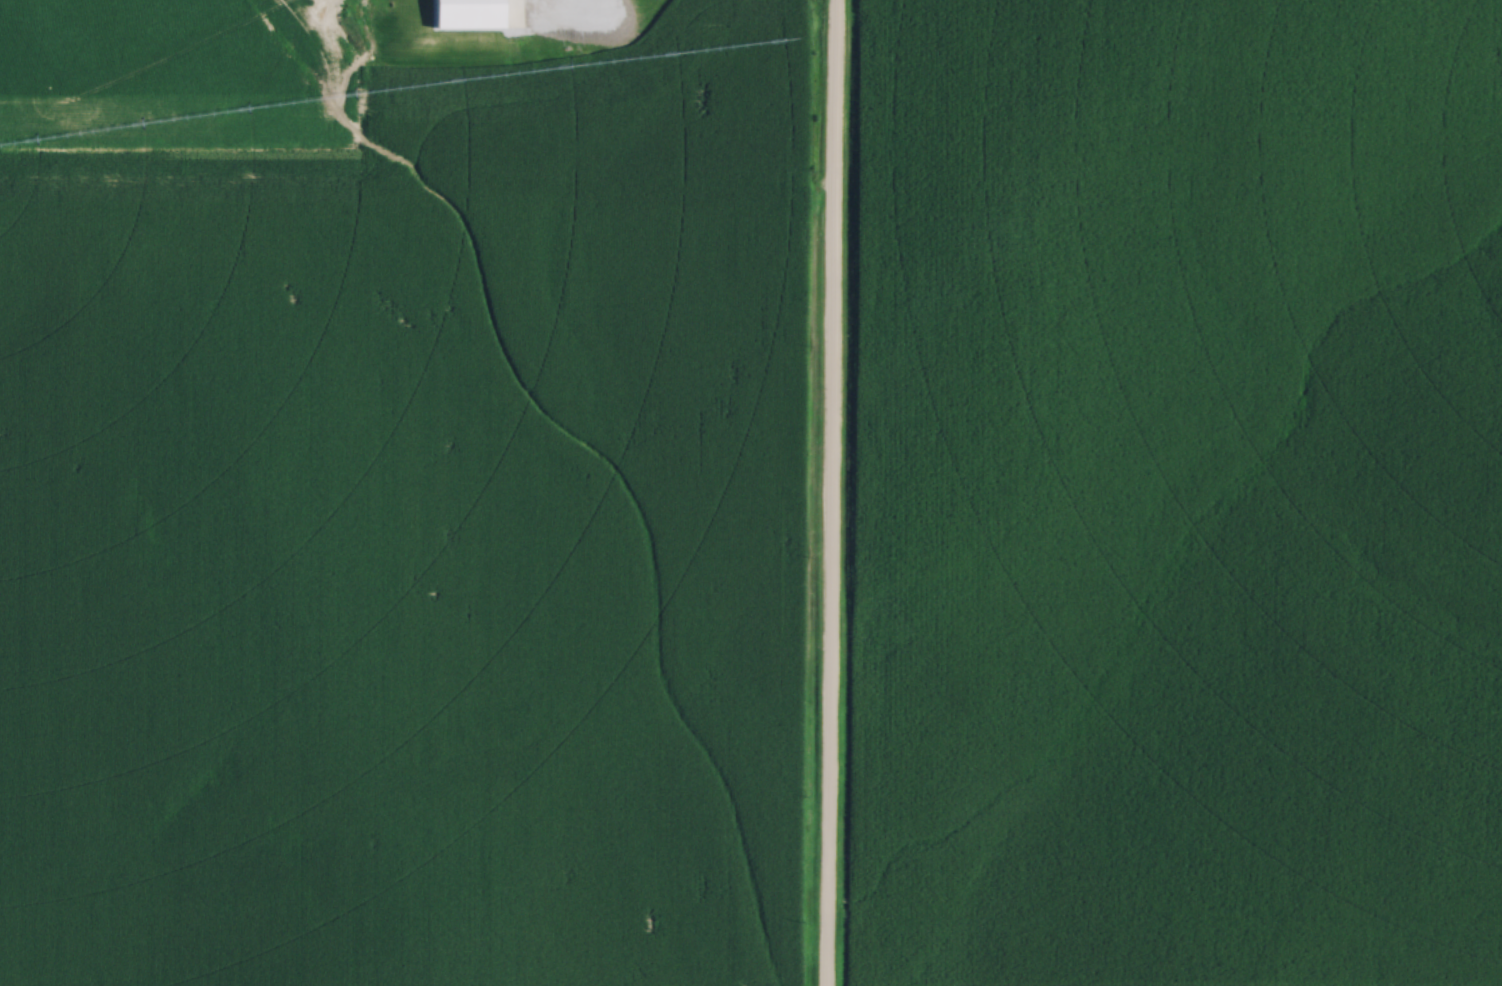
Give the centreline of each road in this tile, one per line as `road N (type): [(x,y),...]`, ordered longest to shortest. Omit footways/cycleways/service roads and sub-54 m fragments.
road 1 (residential): [(825,985),(834,0)]

